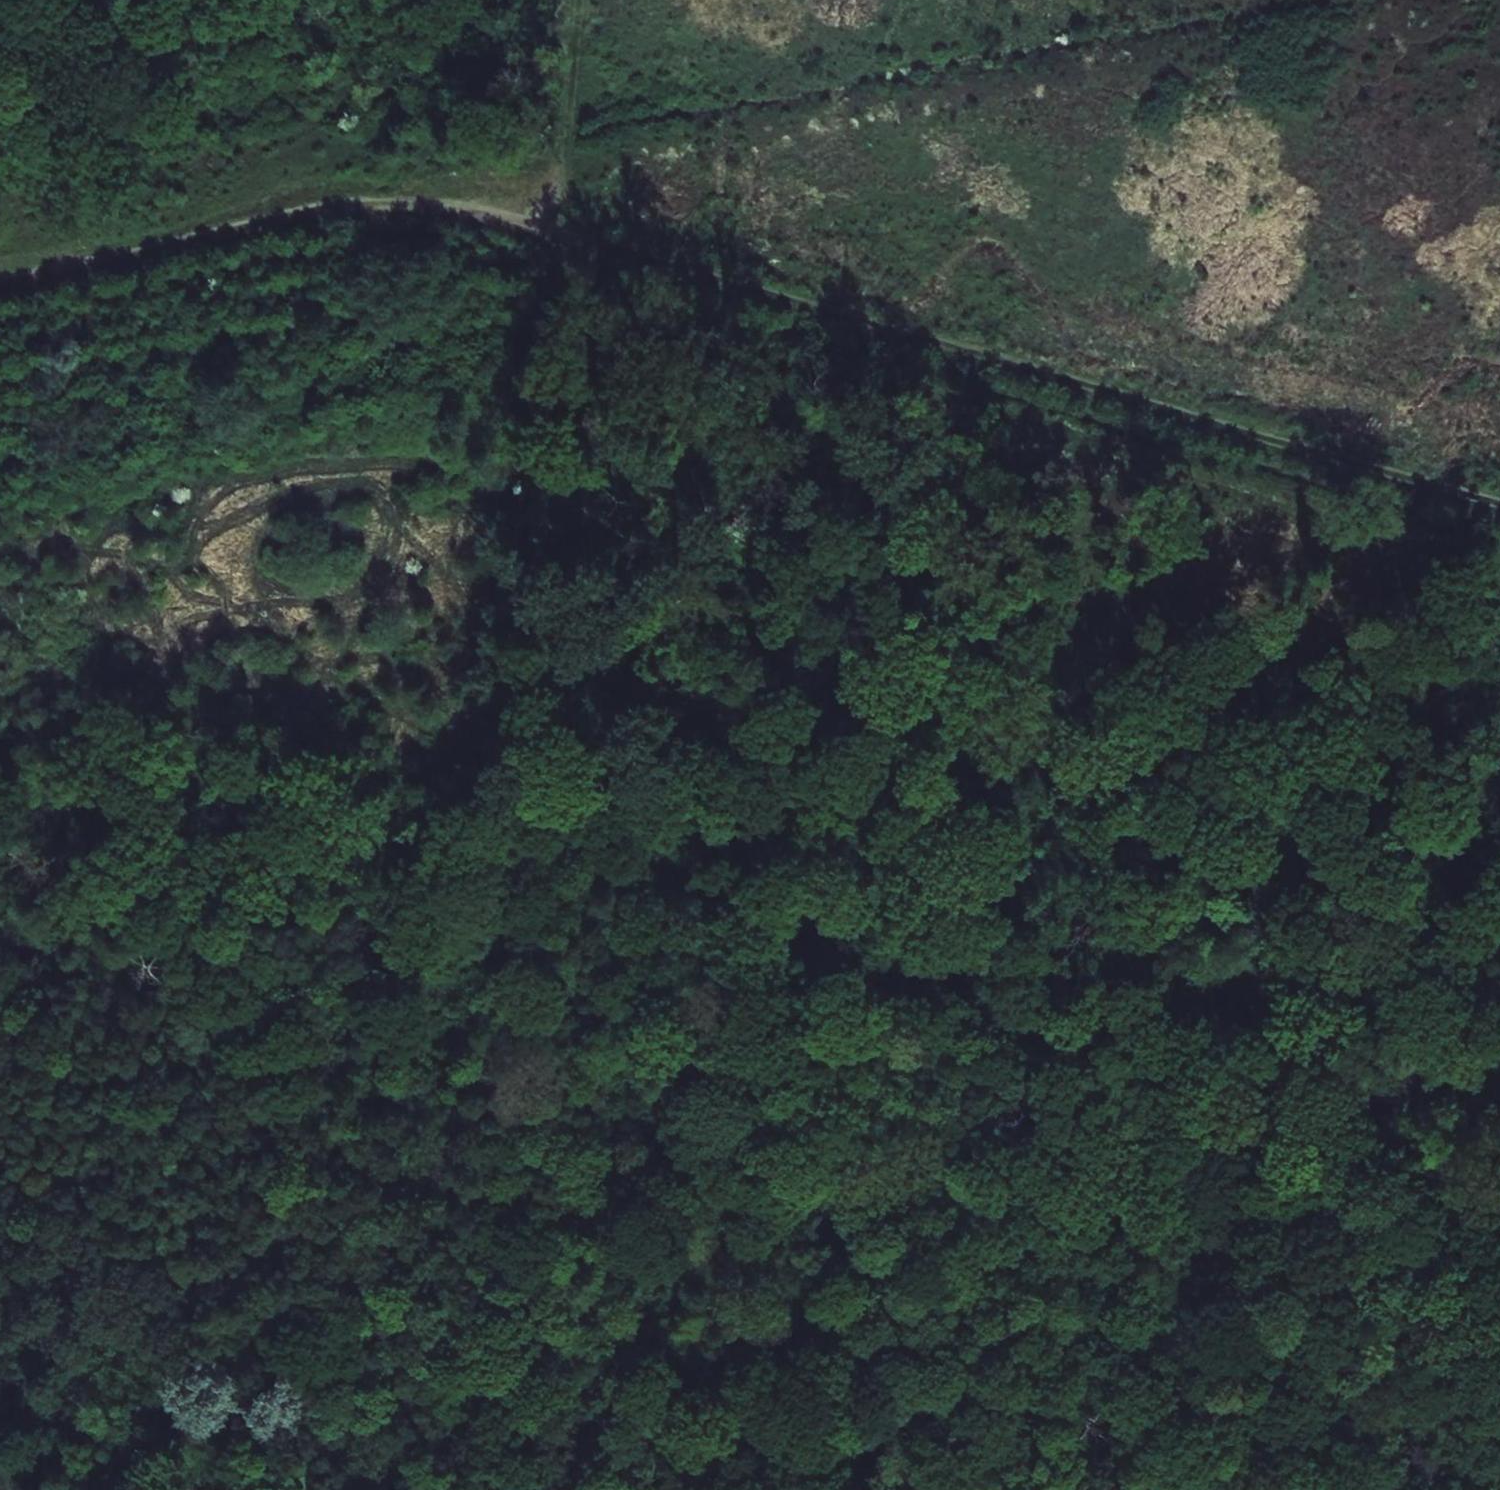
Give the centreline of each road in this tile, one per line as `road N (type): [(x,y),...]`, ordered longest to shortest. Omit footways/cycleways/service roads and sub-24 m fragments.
road 1 (track): [(0,283),(357,202),(502,208),(573,240),(1499,502)]
road 2 (track): [(539,225),(566,158),(579,0)]

